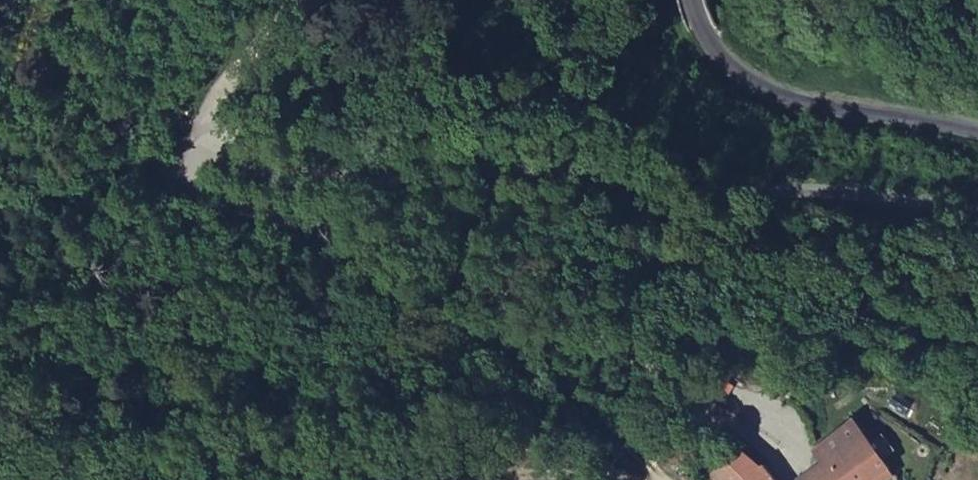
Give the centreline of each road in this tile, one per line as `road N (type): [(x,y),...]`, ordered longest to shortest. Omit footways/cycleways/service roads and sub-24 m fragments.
road 1 (unclassified): [(977,206),(677,194),(531,171),(322,173),(193,162)]
road 2 (unclassified): [(193,162),(191,172),(215,188),(552,316),(645,380),(744,424),(791,479)]
road 3 (secondary): [(698,0),(729,55),(771,84),(977,130)]
road 4 (unclassified): [(293,0),(231,76),(193,162)]

